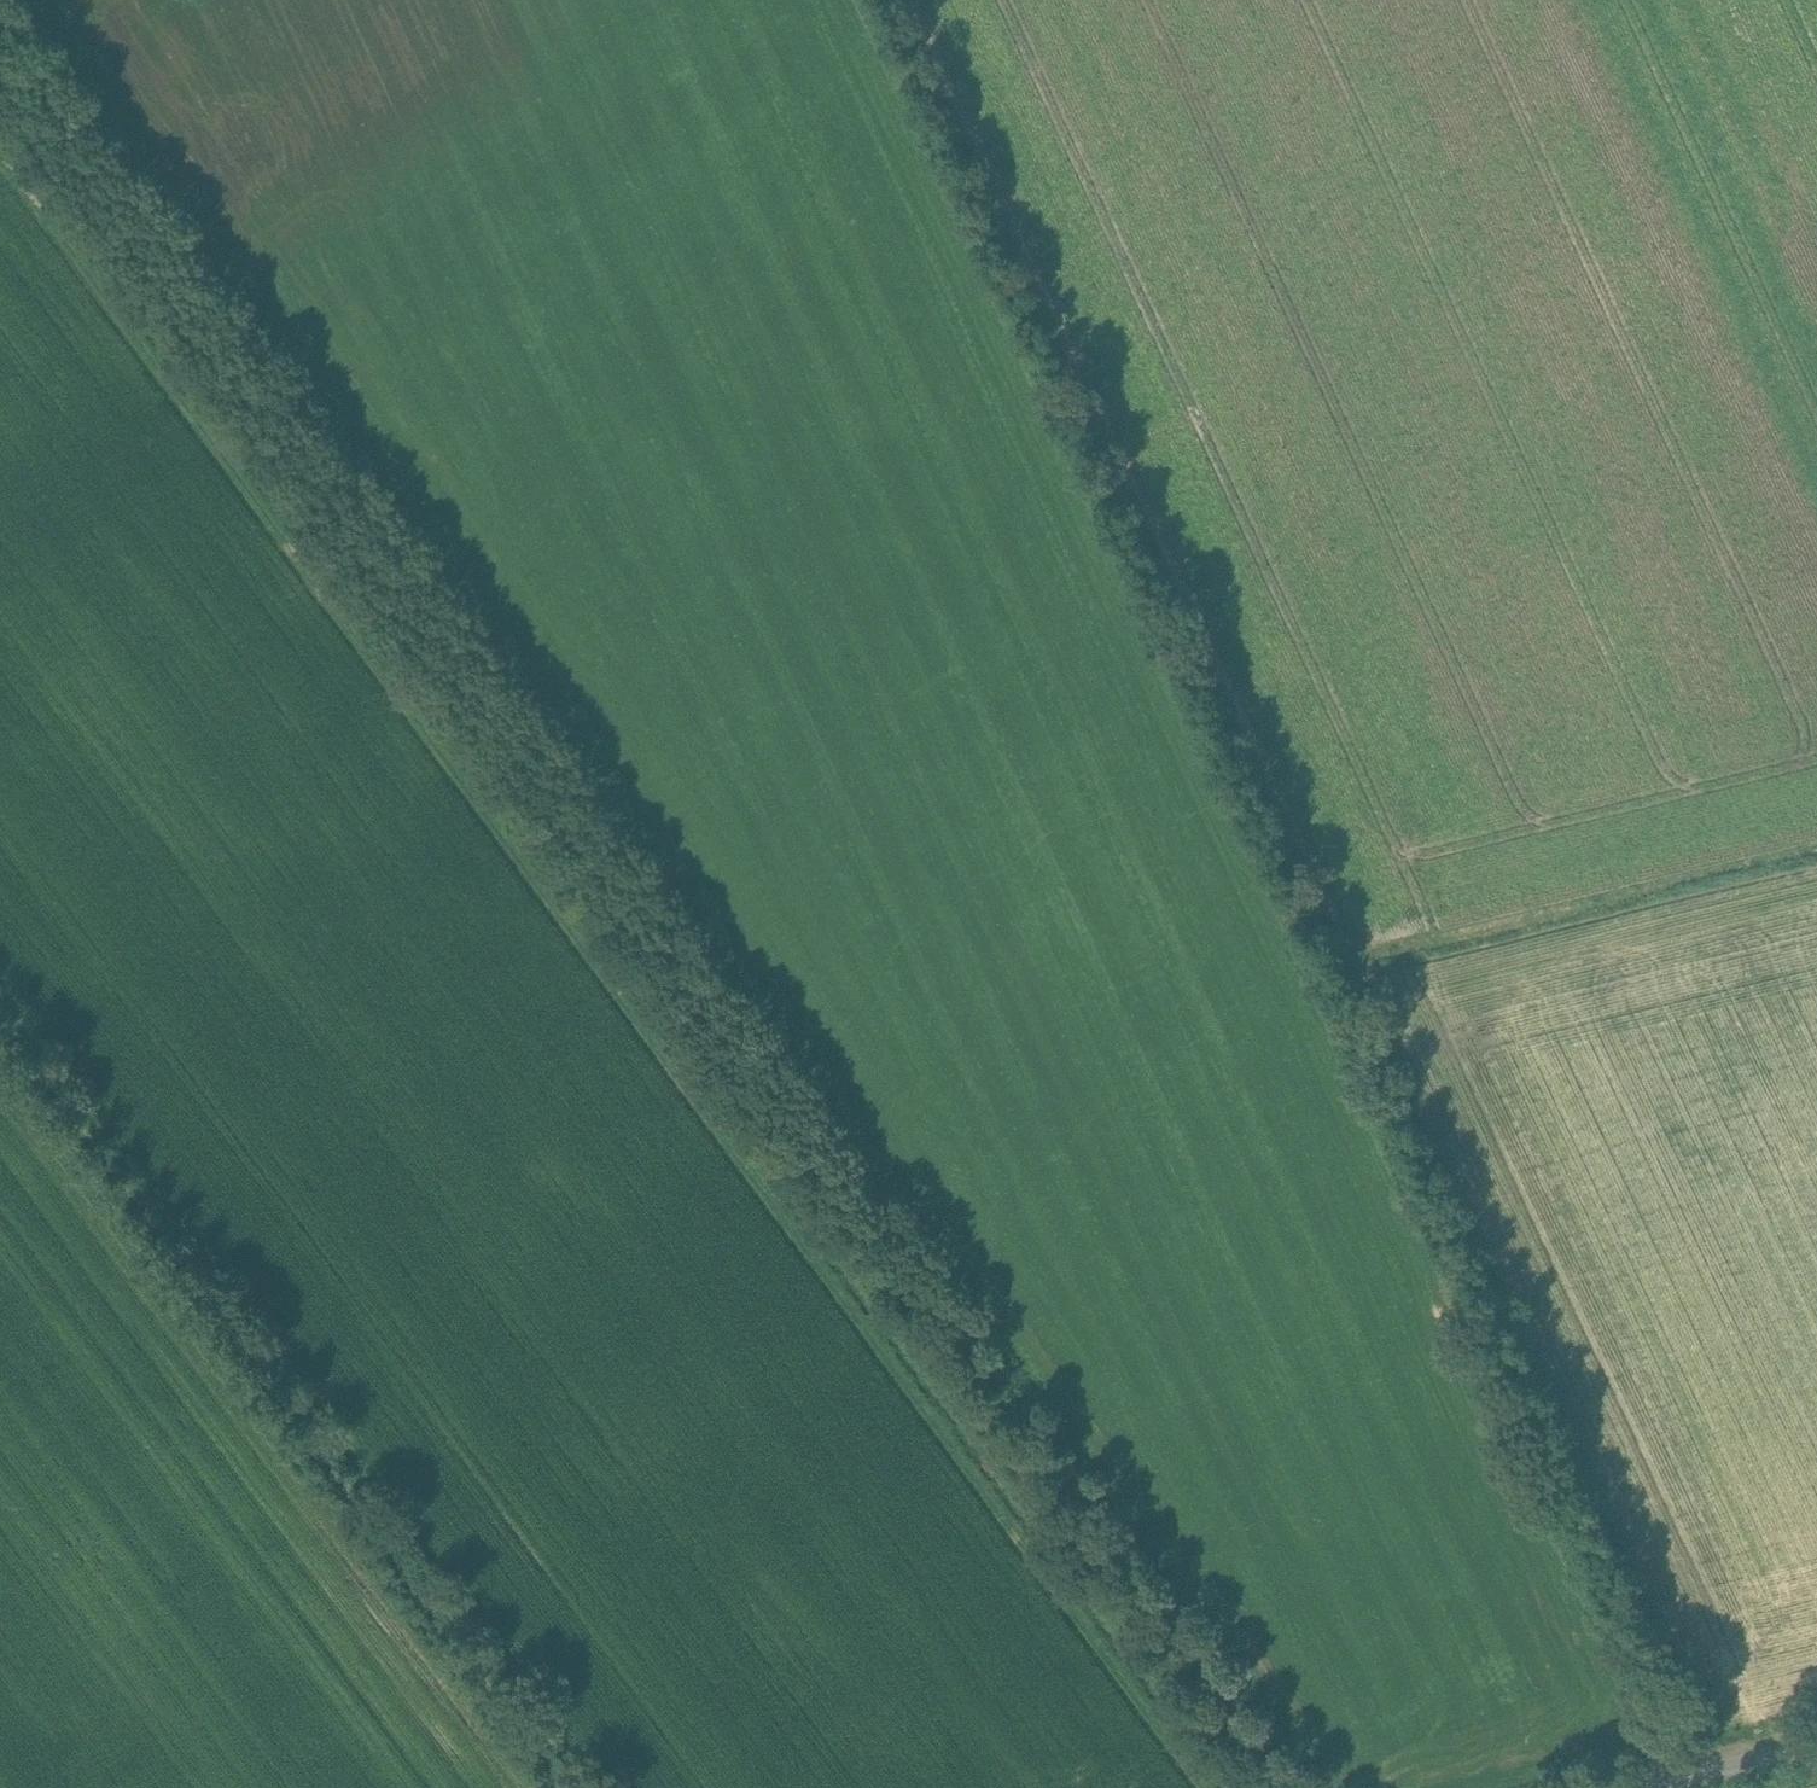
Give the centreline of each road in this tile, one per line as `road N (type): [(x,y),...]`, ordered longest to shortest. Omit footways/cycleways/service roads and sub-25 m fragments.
road 1 (unclassified): [(1634,1787),(1816,1742)]

